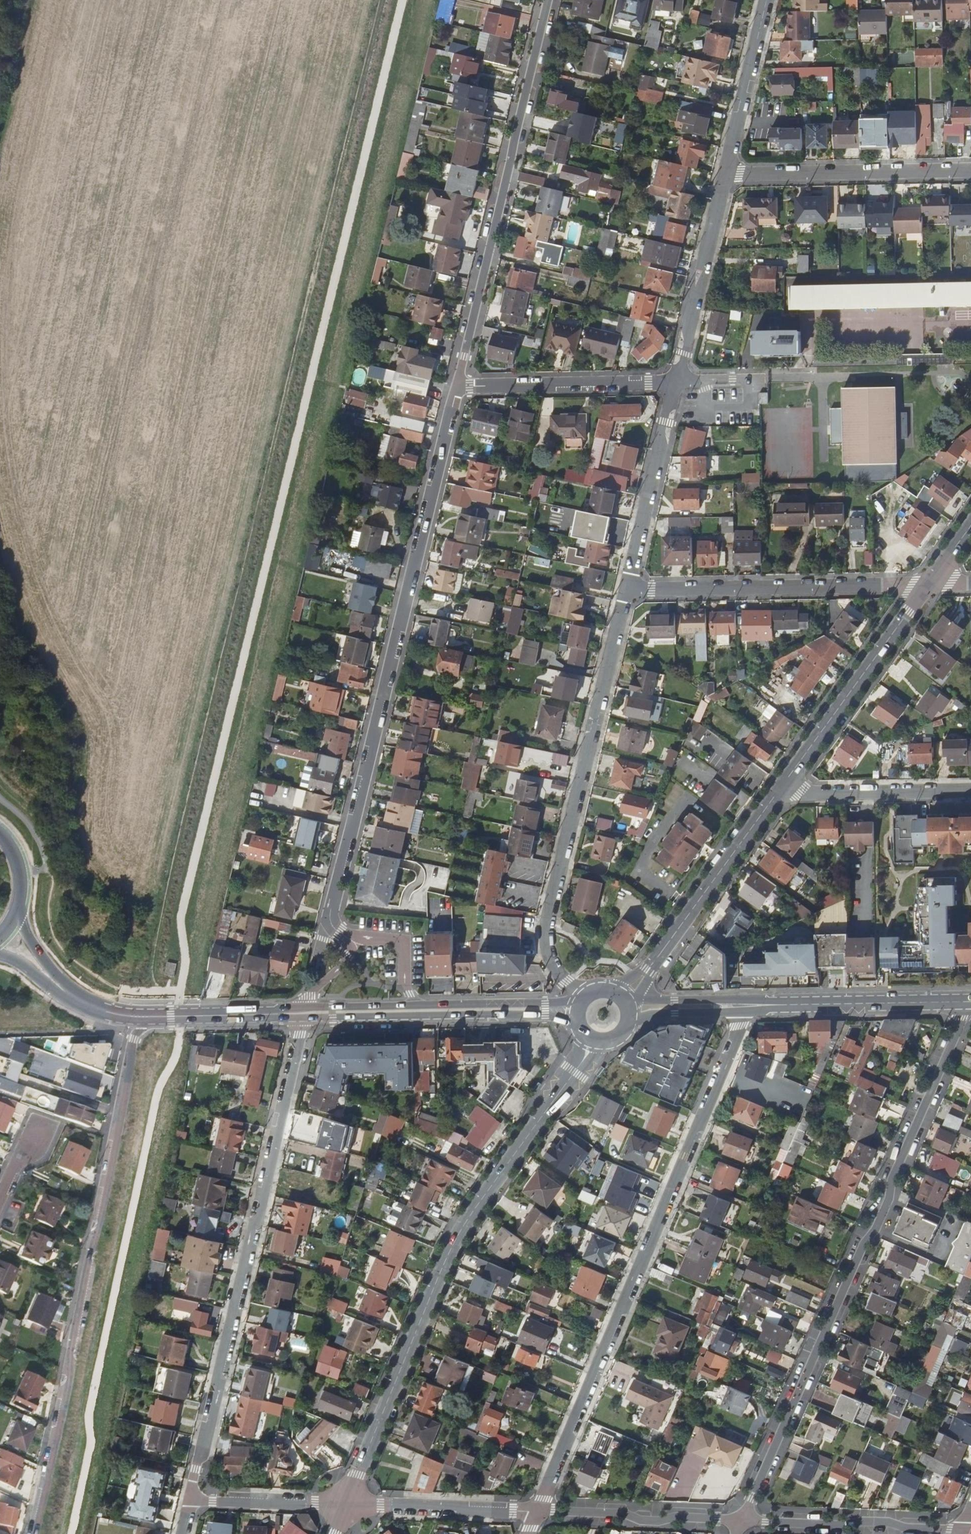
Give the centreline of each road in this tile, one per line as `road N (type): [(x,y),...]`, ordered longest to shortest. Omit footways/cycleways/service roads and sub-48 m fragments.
road 1 (residential): [(539,1511),(743,1011)]
road 2 (tertiary): [(962,1001),(889,1200),(752,1498)]
road 3 (residential): [(35,1533),(112,1138),(145,1015)]
road 4 (tertiary): [(591,1041),(450,1249),(345,1505)]
road 5 (residential): [(334,900),(456,387)]
road 6 (residential): [(300,1019),(190,1499)]
road 7 (residential): [(585,995),(549,957),(548,919),(629,590)]
road 8 (residential): [(456,387),(548,0)]
road 9 (residential): [(928,582),(629,590)]
road 10 (primary): [(300,1019),(576,1020)]
road 11 (tertiary): [(625,997),(786,780)]
road 12 (tertiary): [(786,780),(928,582)]
road 13 (residential): [(727,176),(970,171)]
road 14 (tertiary): [(963,1528),(742,1521)]
road 15 (residential): [(456,387),(676,383)]
road 16 (residential): [(676,383),(727,176)]
road 17 (residential): [(676,383),(629,590)]
road 18 (tertiary): [(539,1511),(742,1521)]
road 19 (primary): [(767,1005),(962,1001)]
road 20 (tertiary): [(345,1505),(539,1511)]
road 21 (residential): [(786,780),(800,792),(970,790)]
road 22 (residential): [(727,176),(767,0)]
road 23 (primary): [(579,1003),(419,1005)]
road 24 (residential): [(419,1005),(405,983),(402,944),(341,930),(334,900)]
road 25 (tertiary): [(190,1499),(345,1505)]
road 26 (residential): [(334,900),(326,923),(352,954),(293,1009)]
road 27 (primary): [(419,1005),(293,1009)]

